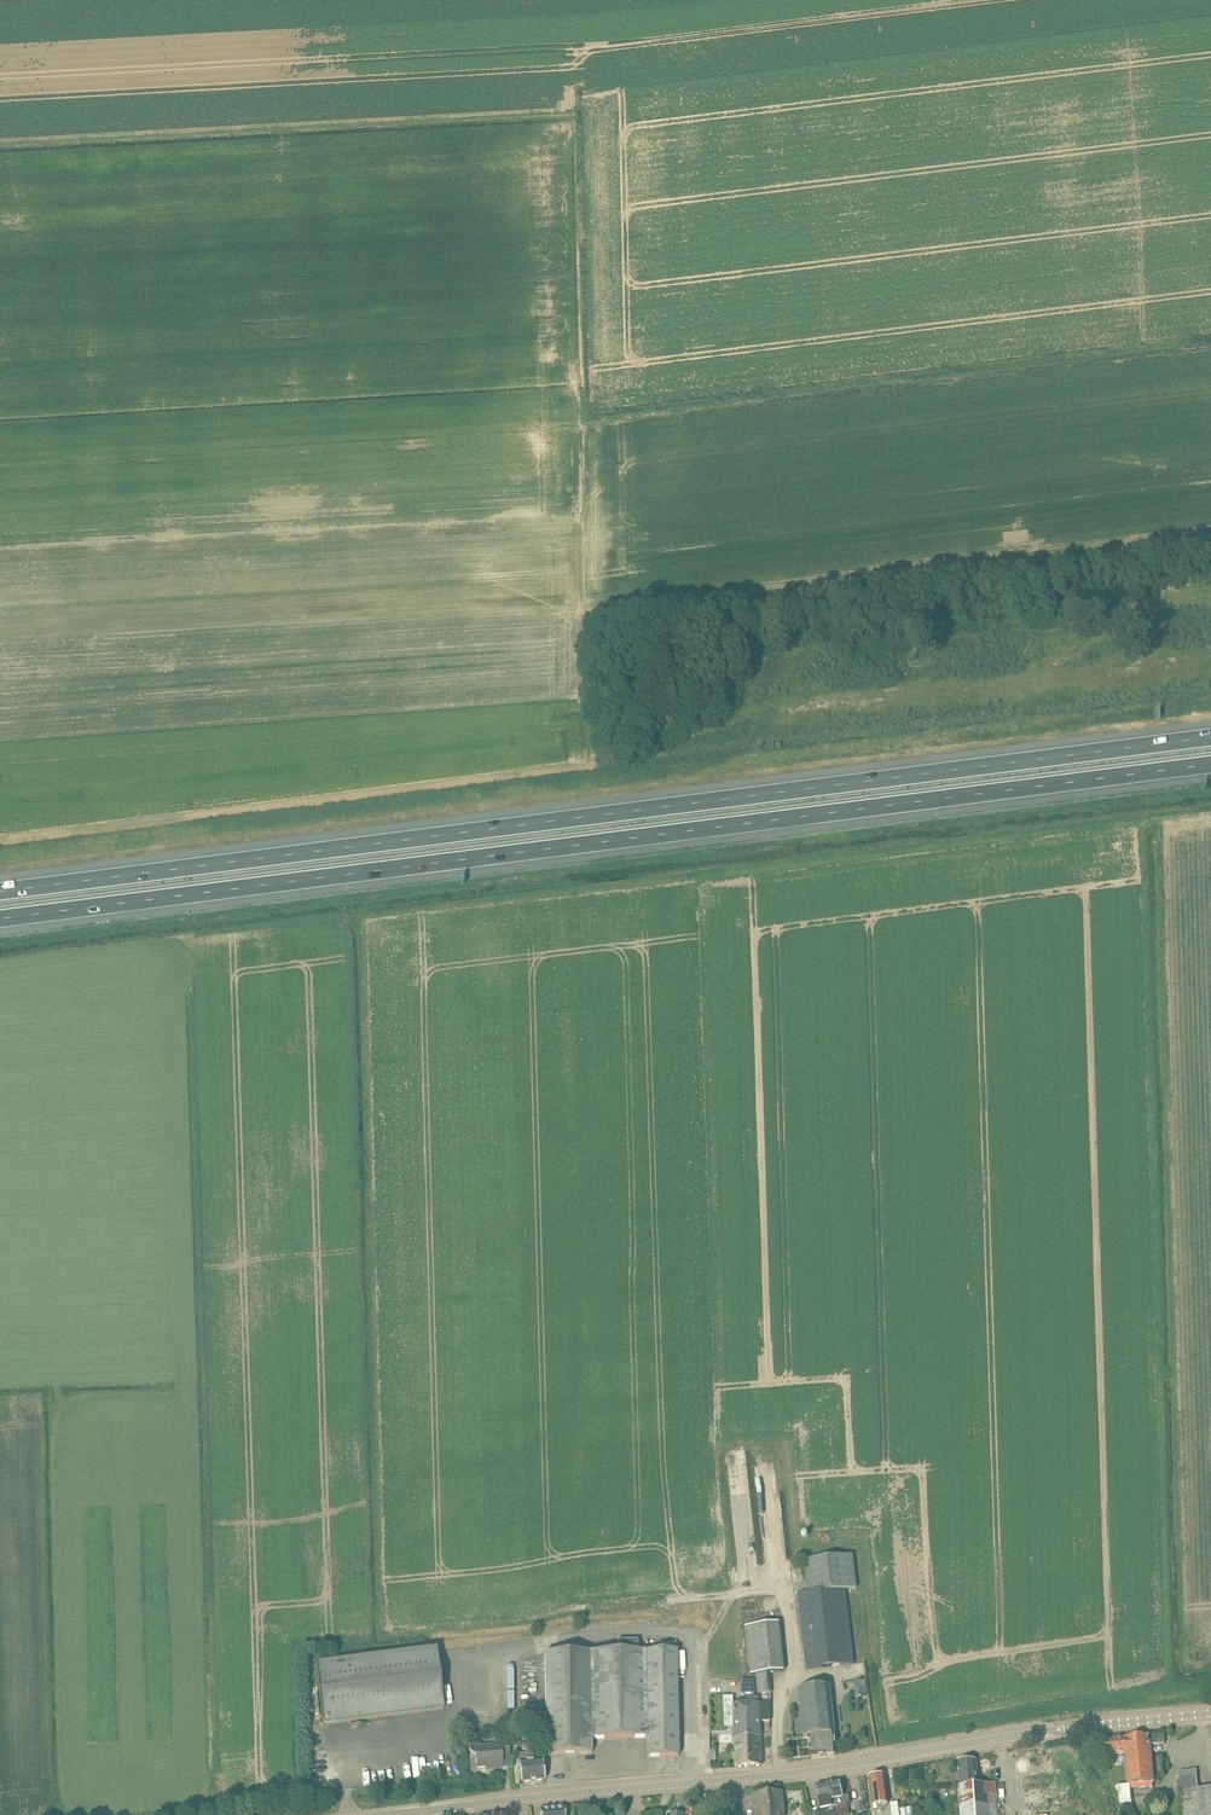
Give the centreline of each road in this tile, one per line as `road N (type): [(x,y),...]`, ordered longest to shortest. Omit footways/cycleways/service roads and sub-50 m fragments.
road 1 (motorway): [(0,918),(1210,764)]
road 2 (motorway): [(1210,737),(0,891)]
road 3 (tertiary): [(736,1778),(1210,1712)]
road 4 (tertiary): [(379,1814),(736,1778)]

